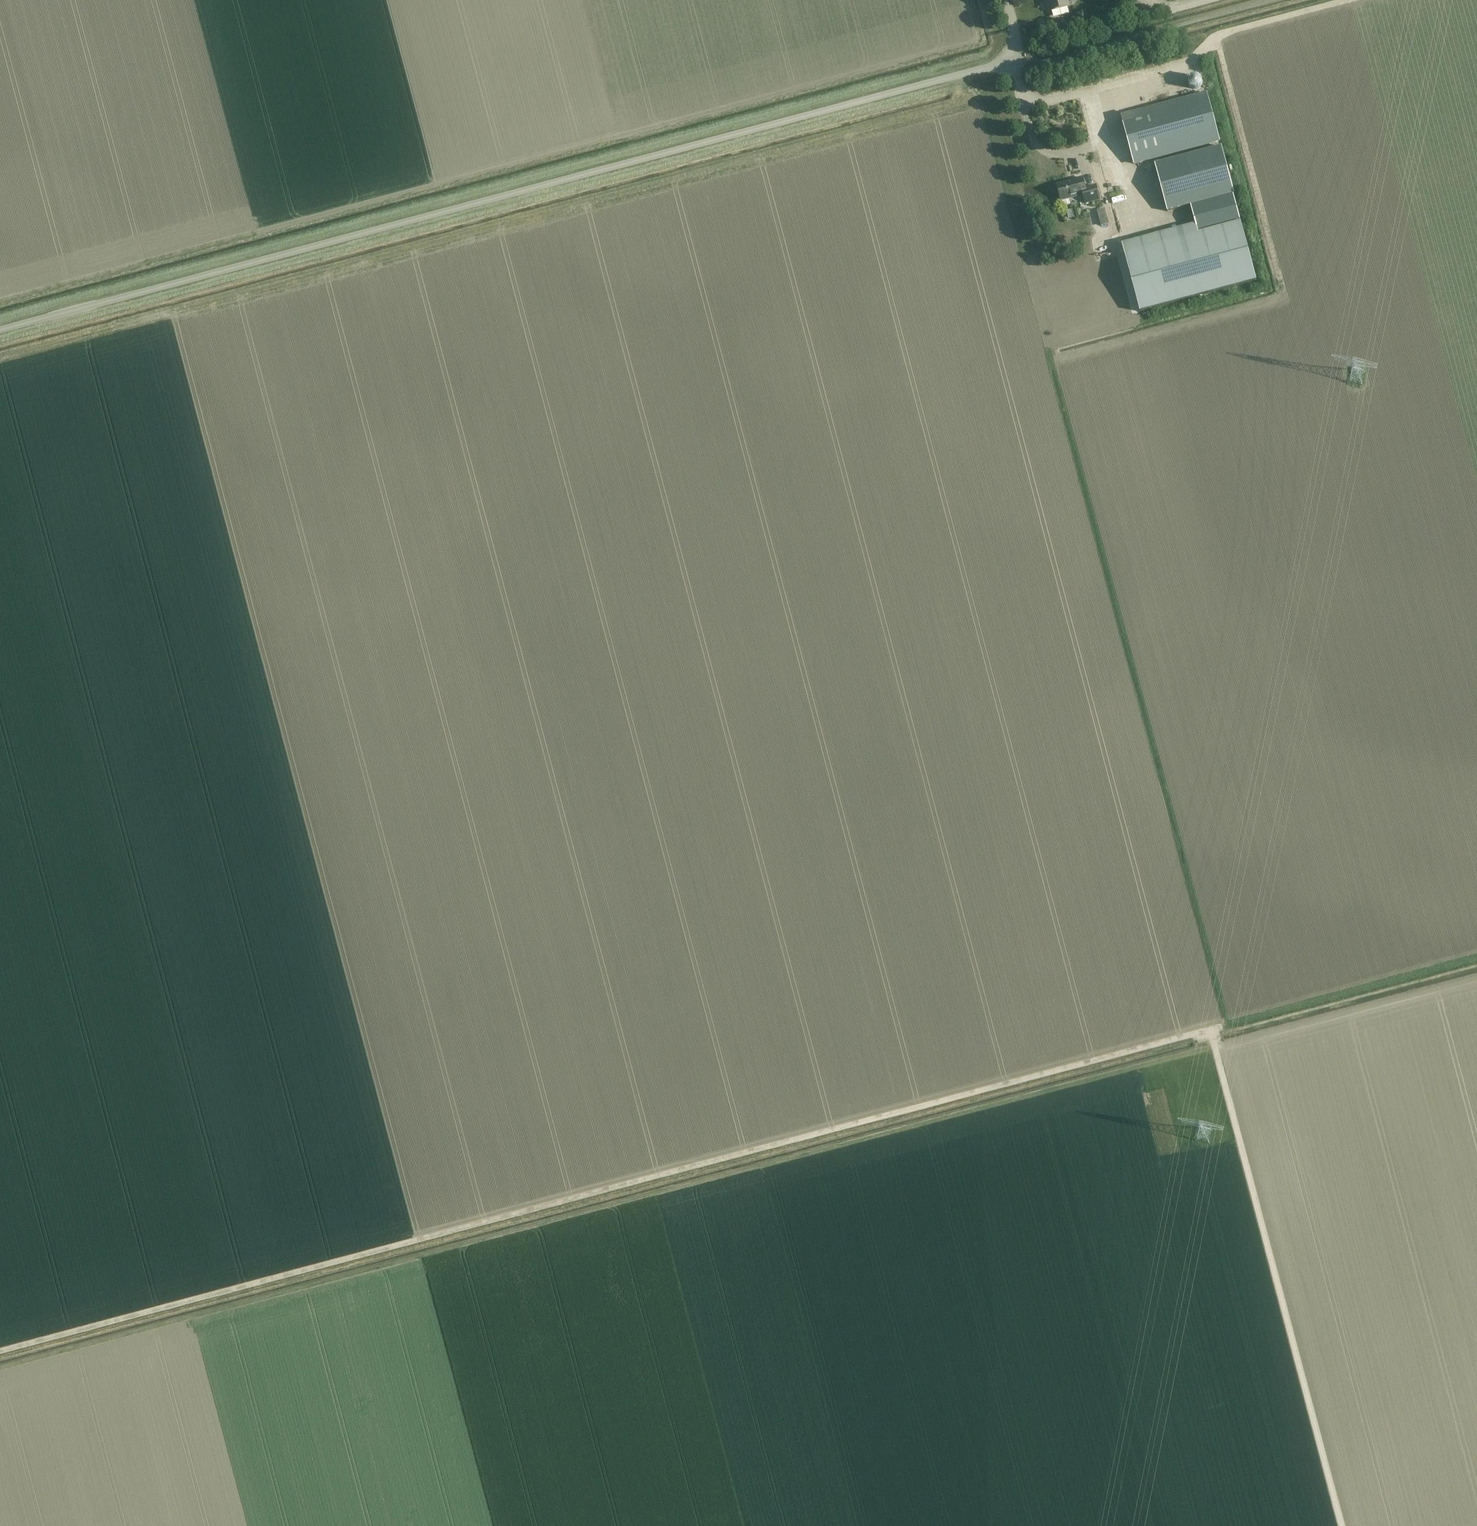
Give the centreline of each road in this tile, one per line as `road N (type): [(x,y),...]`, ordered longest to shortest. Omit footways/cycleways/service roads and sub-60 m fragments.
road 1 (unclassified): [(0,331),(997,67)]

